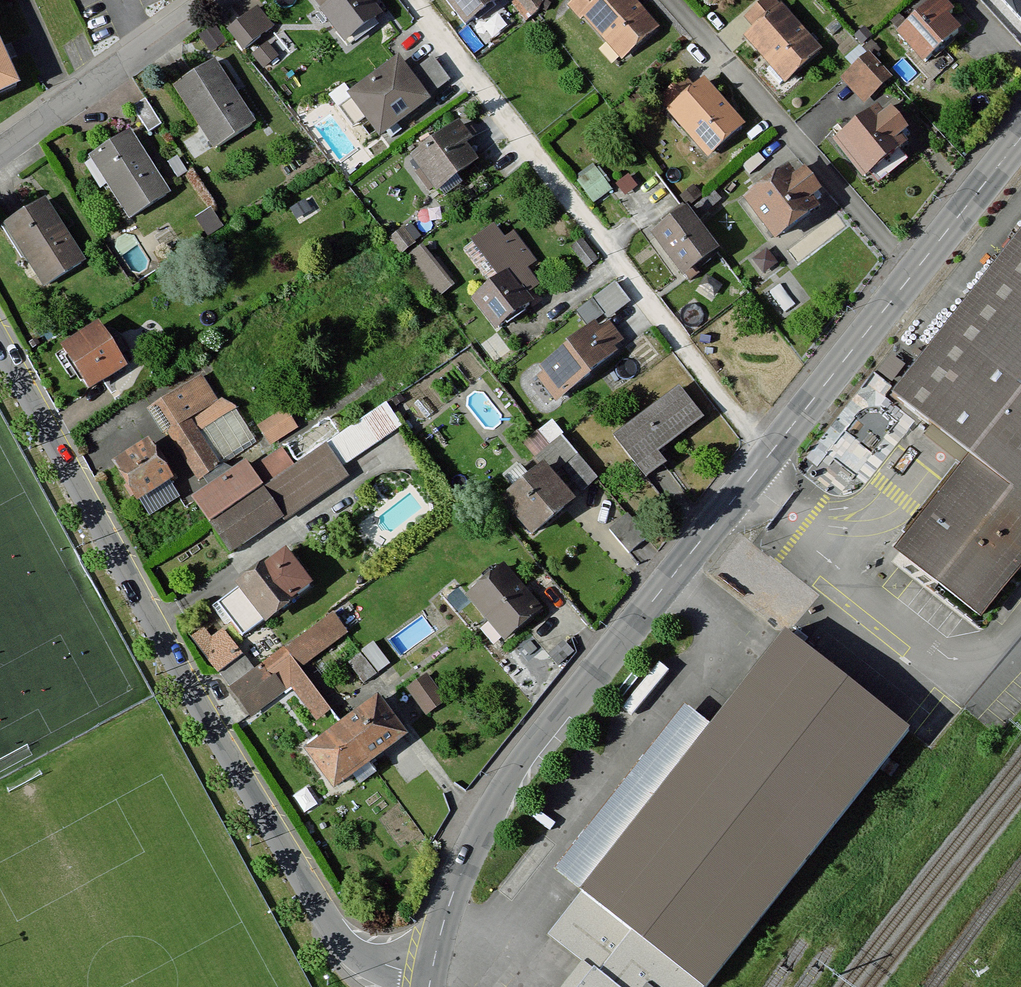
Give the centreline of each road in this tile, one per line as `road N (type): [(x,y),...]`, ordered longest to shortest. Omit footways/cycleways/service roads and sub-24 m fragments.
road 1 (residential): [(430,974),(362,957),(332,928),(0,343)]
road 2 (tertiary): [(430,974),(462,865),(488,815),(770,457)]
road 3 (residential): [(416,0),(770,457)]
road 4 (residential): [(673,0),(913,270)]
road 5 (residential): [(0,152),(209,0)]
road 6 (tertiary): [(770,457),(913,270)]
road 7 (tertiary): [(913,270),(1020,136)]

